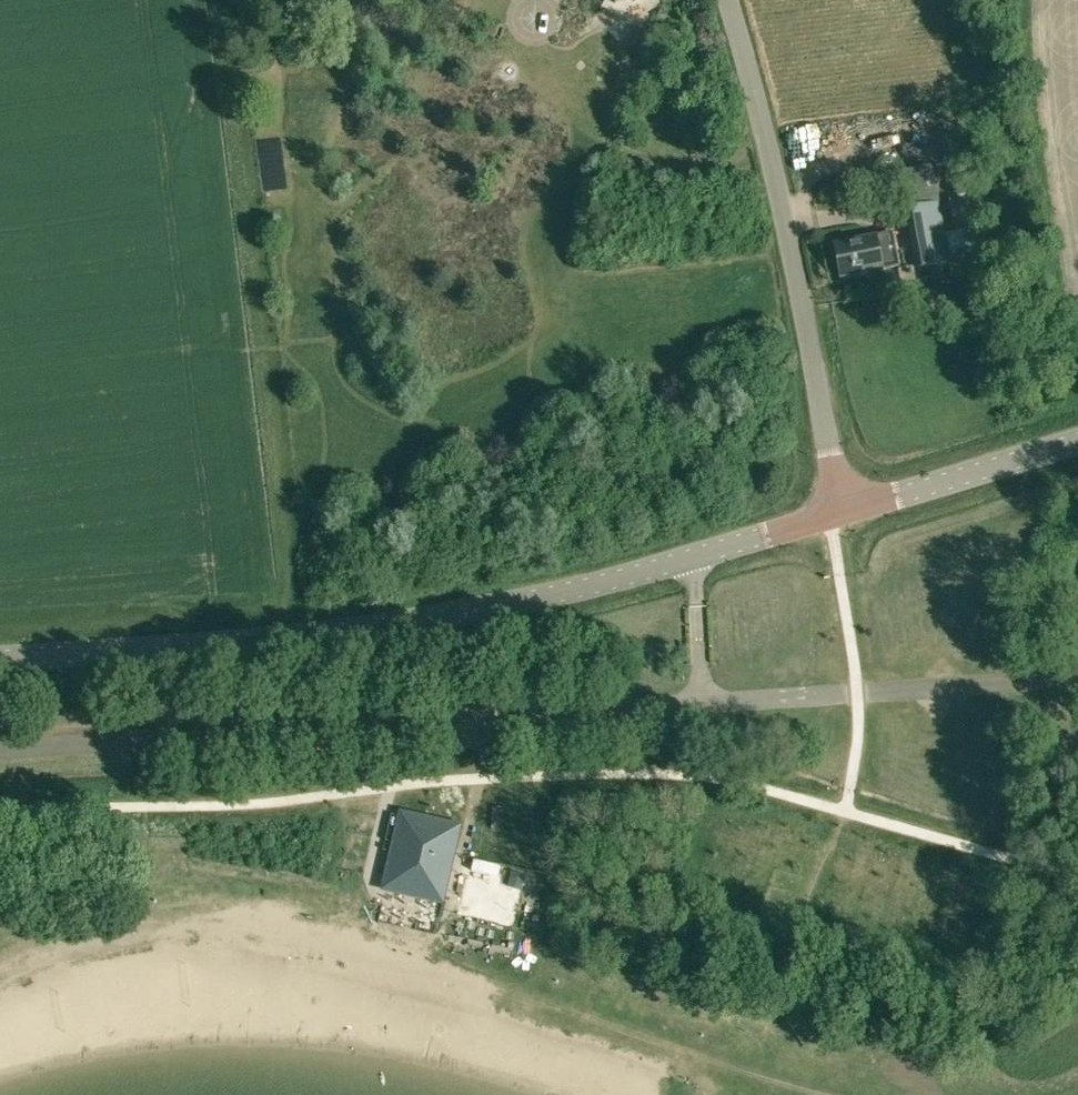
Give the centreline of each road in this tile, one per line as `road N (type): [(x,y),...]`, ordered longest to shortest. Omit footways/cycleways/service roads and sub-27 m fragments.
road 1 (tertiary): [(0,658),(374,628),(567,590),(831,513)]
road 2 (tertiary): [(831,513),(826,438),(767,130),(726,0)]
road 3 (tertiary): [(831,513),(1077,441)]

